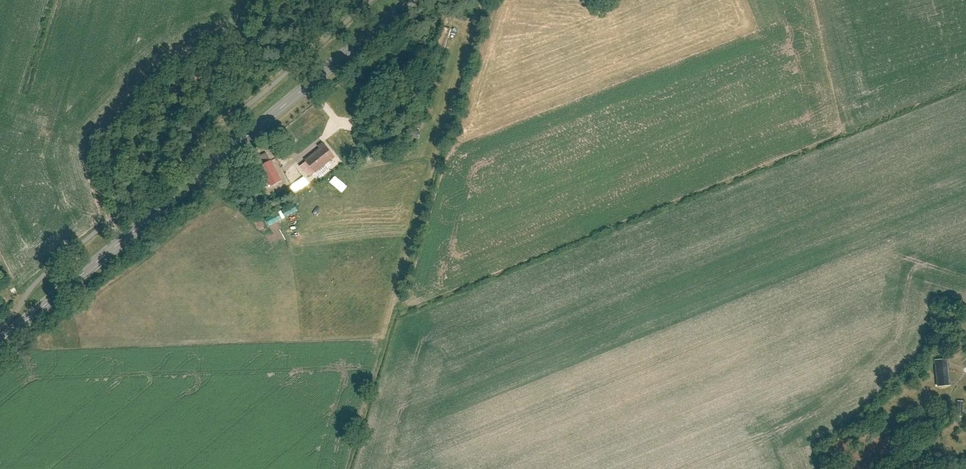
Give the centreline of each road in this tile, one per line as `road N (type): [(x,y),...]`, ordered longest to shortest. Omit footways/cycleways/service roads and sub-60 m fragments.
road 1 (secondary): [(0,342),(410,0)]

